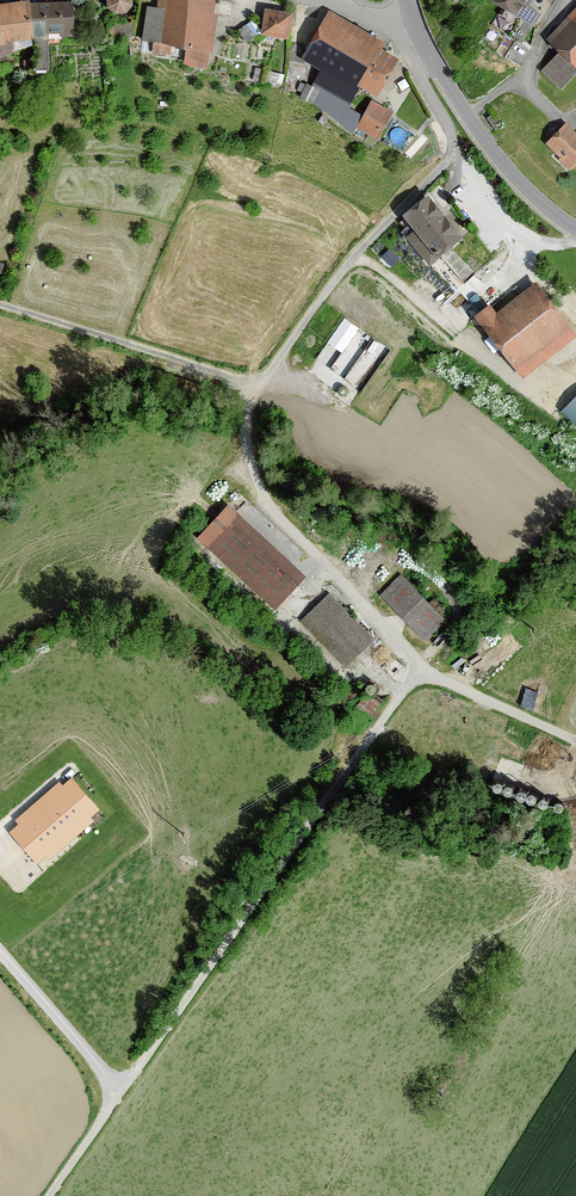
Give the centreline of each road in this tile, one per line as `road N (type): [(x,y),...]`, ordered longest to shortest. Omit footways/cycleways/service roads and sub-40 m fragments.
road 1 (residential): [(424,43),(419,64),(448,126),(450,159),(373,234),(256,384),(247,446),(277,515),(421,667),(575,740)]
road 2 (track): [(50,1195),(421,667)]
road 3 (track): [(0,305),(256,384)]
road 4 (residential): [(575,230),(491,150),(424,43)]

